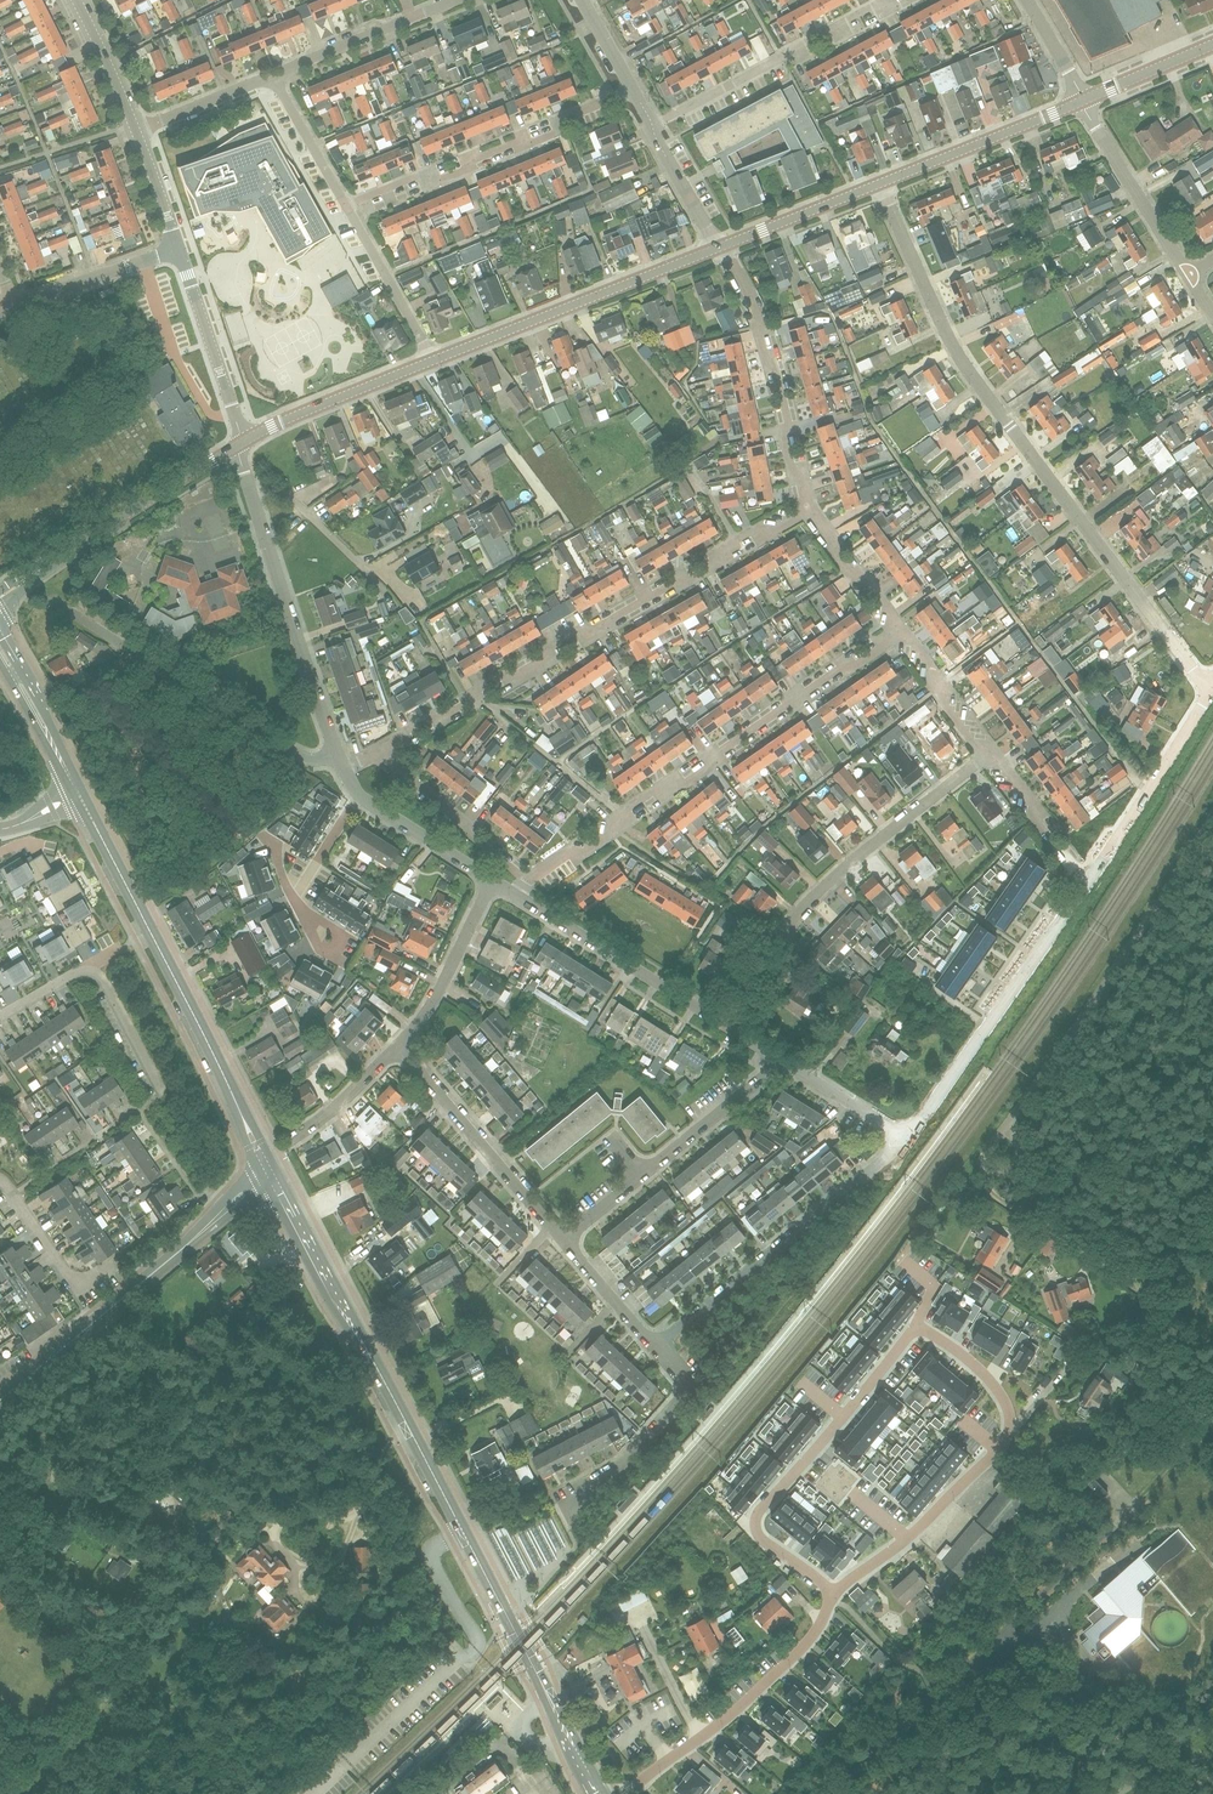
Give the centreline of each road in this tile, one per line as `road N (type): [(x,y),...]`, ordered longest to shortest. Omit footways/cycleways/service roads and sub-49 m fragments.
road 1 (secondary): [(599,1793),(271,1173)]
road 2 (residential): [(835,1592),(907,1538),(1005,1438),(1004,1399),(968,1358),(925,1330),(910,1333),(762,1508),(758,1535)]
road 3 (residential): [(1149,1290),(990,1188),(985,1161),(1212,813)]
road 4 (residential): [(1209,691),(960,355),(880,183)]
road 5 (residential): [(380,749),(716,563),(720,549),(811,508)]
road 6 (residential): [(527,879),(568,852),(581,853),(612,830),(617,815),(685,782),(901,629)]
road 7 (secondary): [(271,1173),(81,794)]
road 8 (residential): [(722,1022),(819,890),(994,752)]
road 9 (track): [(1212,1703),(1152,1693),(1102,1720),(1021,1702),(989,1707),(873,1793)]
road 10 (unclassified): [(0,1400),(271,1173)]
road 11 (residential): [(336,756),(293,753),(48,596)]
road 12 (residential): [(656,1344),(881,1164),(903,1137)]
road 13 (residential): [(345,205),(420,175),(438,181),(461,172),(633,89)]
road 14 (residential): [(903,1137),(1086,884)]
road 15 (tertiary): [(432,360),(720,247)]
road 16 (residential): [(623,1793),(775,1674),(816,1629),(835,1592)]
road 17 (residential): [(653,125),(872,6),(904,0)]
road 18 (residential): [(336,756),(248,489)]
road 19 (residential): [(811,508),(770,335),(720,247)]
road 20 (tertiary): [(234,446),(0,596)]
road 21 (residential): [(564,1239),(397,1046)]
road 22 (residential): [(722,1022),(511,891)]
road 23 (residential): [(1086,884),(1209,691)]
road 24 (residential): [(568,1514),(684,1393),(685,1379),(656,1344)]
road 25 (tertiary): [(880,183),(1084,100)]
road 26 (tertiary): [(244,441),(432,360)]
road 27 (residential): [(1188,275),(1084,100)]
road 28 (residential): [(244,441),(177,249)]
road 29 (residential): [(527,879),(392,768),(380,749)]
road 30 (residential): [(397,1046),(434,999),(491,880)]
road 31 (residential): [(643,1174),(782,1060)]
road 32 (residential): [(345,205),(432,360)]
road 33 (residential): [(112,1263),(76,1286),(0,1180)]
road 34 (tertiary): [(720,247),(880,183)]
road 35 (residential): [(14,304),(177,249)]
road 36 (secondary): [(81,794),(0,644)]
road 37 (residential): [(994,752),(975,744),(932,691),(935,674),(901,629)]
road 38 (residential): [(1086,884),(994,752)]
road 39 (residential): [(491,880),(357,793)]
road 40 (residential): [(248,489),(293,499),(371,576)]
road 41 (residential): [(901,629),(811,508)]
road 42 (residential): [(274,77),(411,17)]
road 43 (residential): [(137,132),(274,77)]
road 44 (residential): [(274,77),(345,205)]
road 45 (residential): [(289,1143),(397,1046)]
road 46 (residential): [(137,132),(75,1)]
road 47 (residential): [(92,964),(163,1089)]
road 48 (residential): [(903,1137),(782,1060)]
road 49 (tertiary): [(1084,100),(1212,44)]
road 50 (residential): [(656,1344),(564,1239)]
road 51 (residential): [(720,247),(653,125)]
road 52 (residential): [(177,249),(137,132)]
road 53 (residential): [(357,793),(293,898)]
road 54 (track): [(1212,1413),(1133,1505)]

